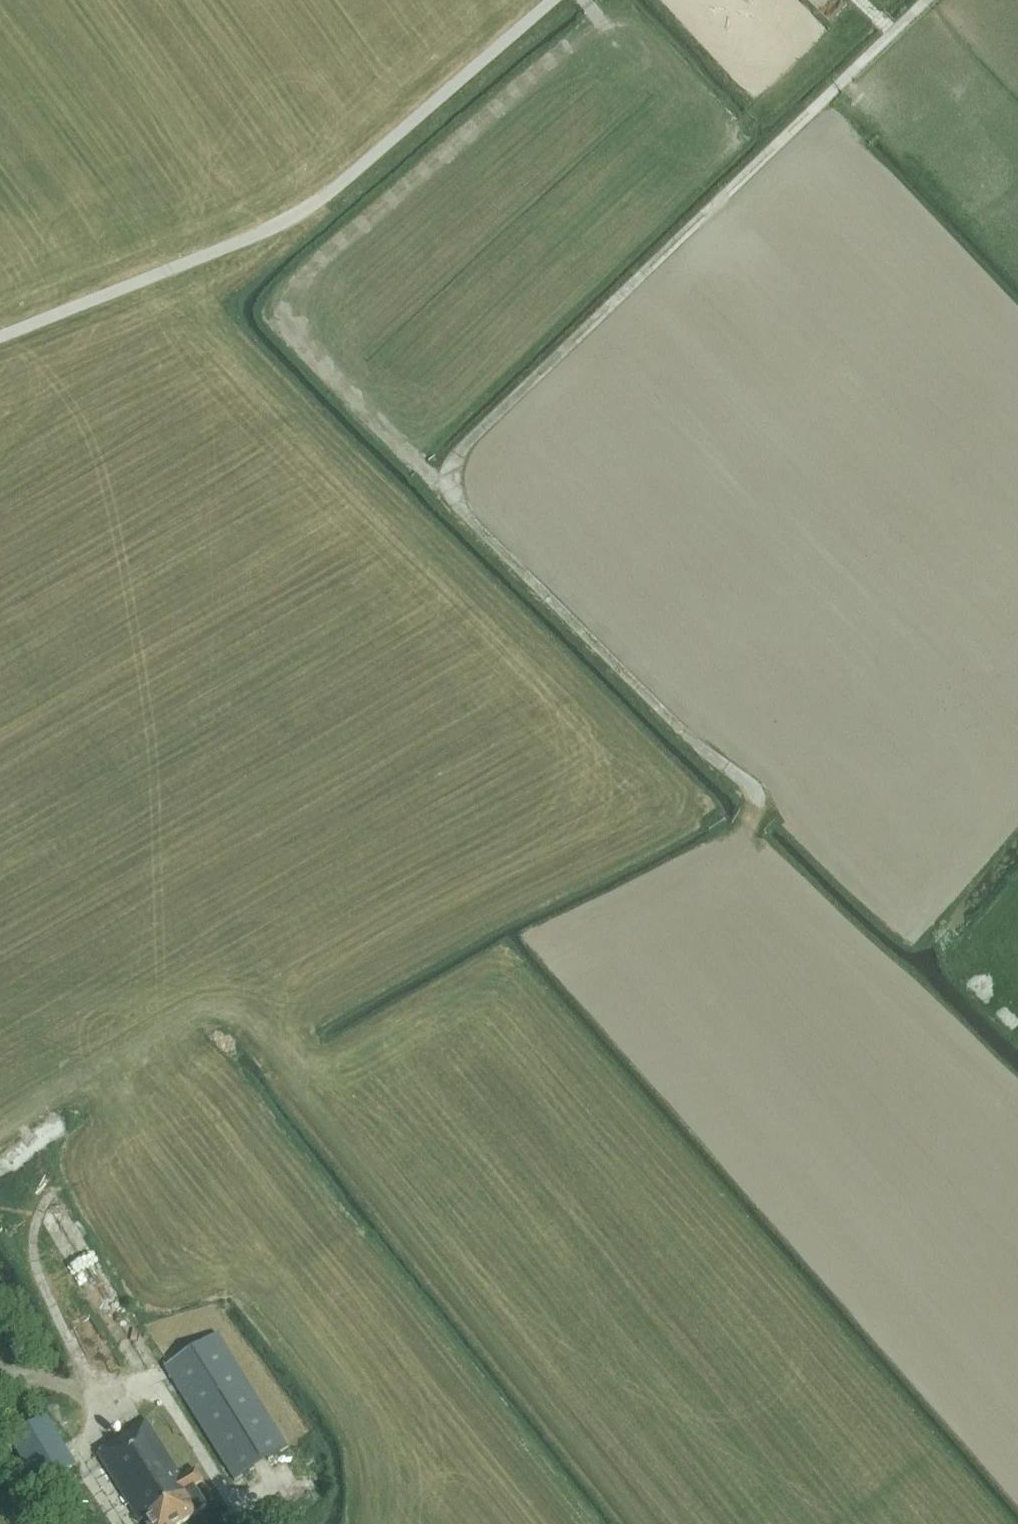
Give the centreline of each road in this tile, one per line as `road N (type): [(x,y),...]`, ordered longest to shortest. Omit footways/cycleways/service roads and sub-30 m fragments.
road 1 (unclassified): [(0,337),(301,213),(552,0)]

